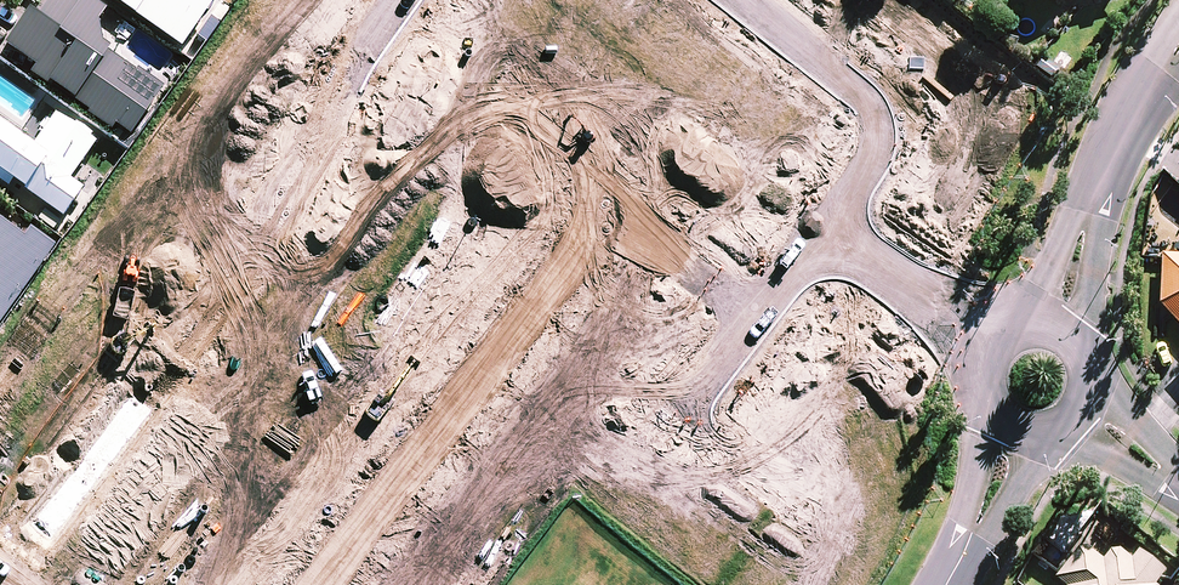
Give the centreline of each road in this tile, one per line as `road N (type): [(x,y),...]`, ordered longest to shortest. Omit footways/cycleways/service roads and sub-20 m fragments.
road 1 (residential): [(400,0),(352,69),(286,200),(0,569)]
road 2 (residential): [(321,584),(582,254),(607,236),(637,238),(719,293),(750,301)]
road 3 (residential): [(826,232),(870,164),(877,145),(871,106),(744,0)]
road 4 (tertiary): [(1050,432),(994,529),(956,569)]
road 5 (tertiary): [(956,569),(992,415)]
road 6 (tertiary): [(1097,192),(1103,236),(1080,347)]
road 7 (residential): [(750,301),(745,339),(699,407),(705,441)]
road 8 (tertiary): [(1025,324),(1063,228),(1097,192)]
road 9 (residential): [(979,385),(895,295),(888,273)]
road 10 (residential): [(888,273),(914,273),(1009,329)]
road 11 (residential): [(1178,492),(1062,427)]
road 12 (residential): [(1089,386),(1178,469)]

